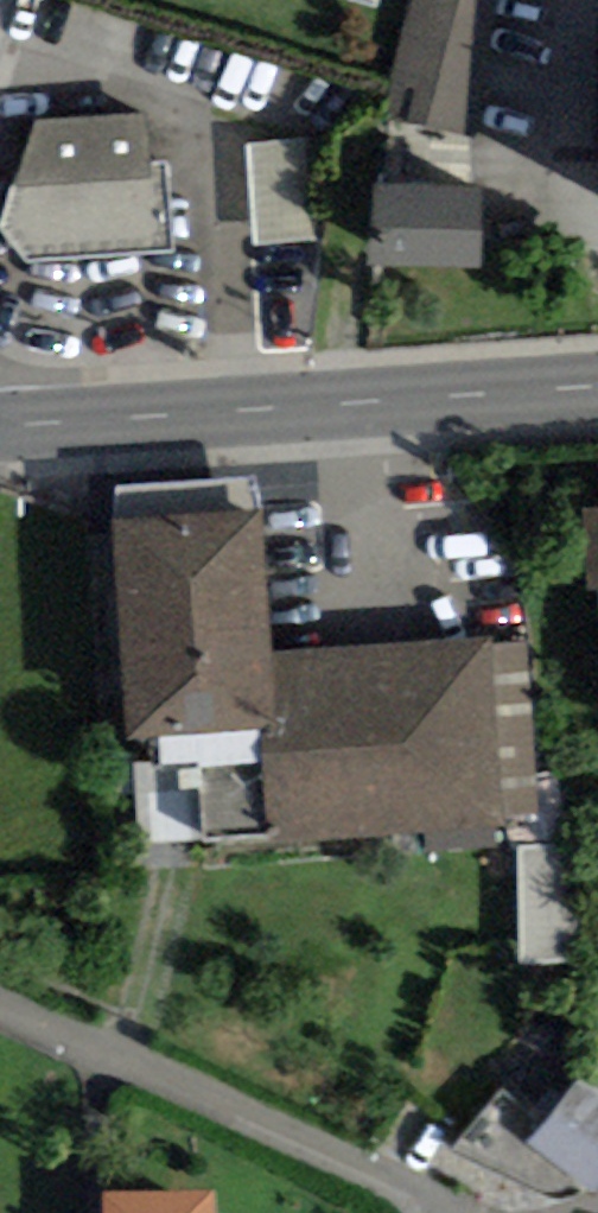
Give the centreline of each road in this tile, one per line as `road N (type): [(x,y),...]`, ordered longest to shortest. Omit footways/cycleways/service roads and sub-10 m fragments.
road 1 (primary): [(0,424),(597,383)]
road 2 (residential): [(124,1065),(440,1212)]
road 3 (residential): [(124,1065),(181,858)]
road 4 (residential): [(0,1008),(124,1065)]

